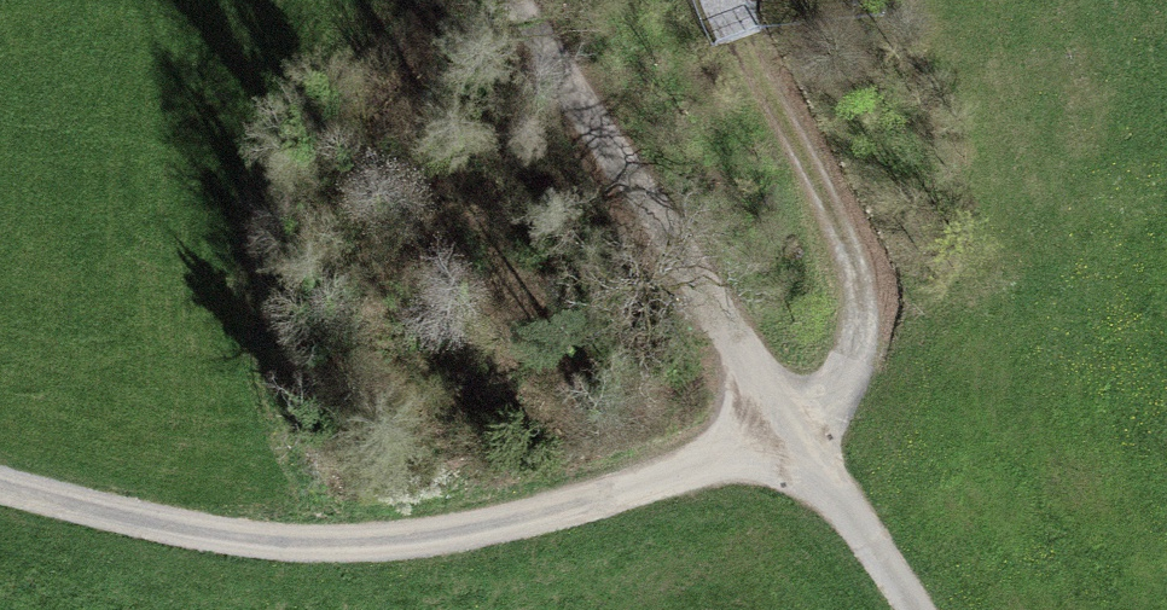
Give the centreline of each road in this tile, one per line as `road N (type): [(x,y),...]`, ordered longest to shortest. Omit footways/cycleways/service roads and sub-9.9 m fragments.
road 1 (track): [(792,433),(559,521),(342,548),(0,468)]
road 2 (track): [(523,0),(717,277),(792,433),(912,609)]

